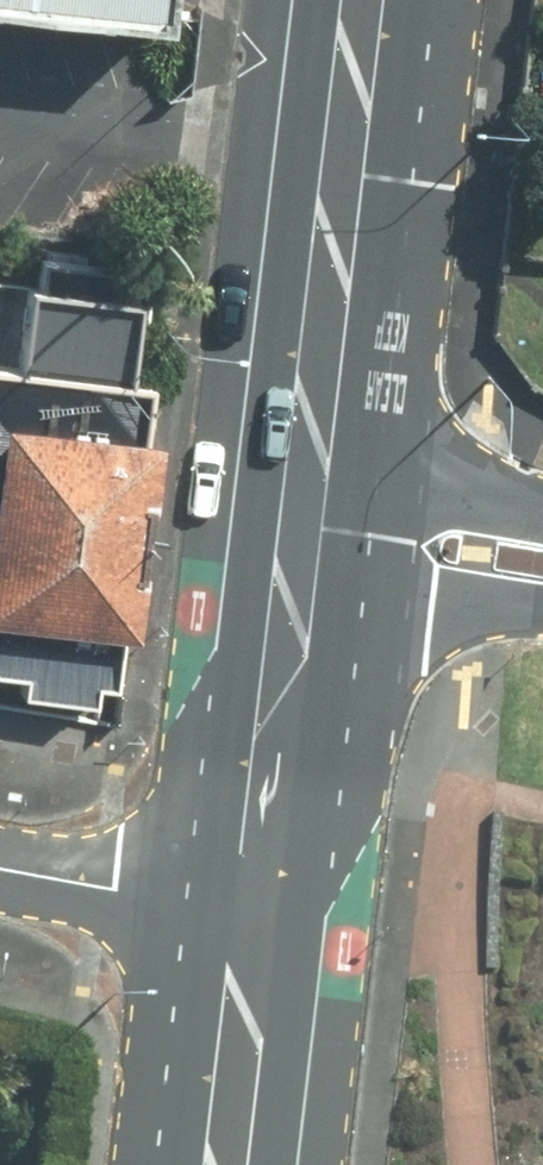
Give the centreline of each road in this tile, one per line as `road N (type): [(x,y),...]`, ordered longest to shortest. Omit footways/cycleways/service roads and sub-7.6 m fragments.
road 1 (primary): [(366,0),(306,522)]
road 2 (primary): [(306,522),(257,909)]
road 3 (residential): [(0,870),(257,909)]
road 4 (primary): [(257,909),(229,1164)]
road 5 (secondary): [(542,563),(306,522)]

